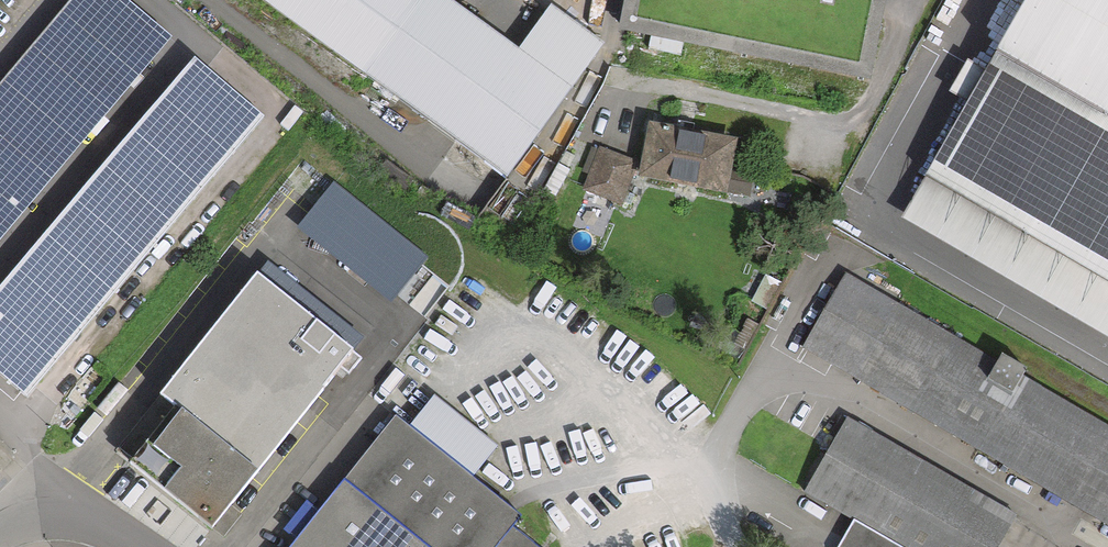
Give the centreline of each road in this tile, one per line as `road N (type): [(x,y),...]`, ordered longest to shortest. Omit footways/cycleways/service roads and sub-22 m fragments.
road 1 (unclassified): [(149,546),(102,519),(50,507),(0,525)]

